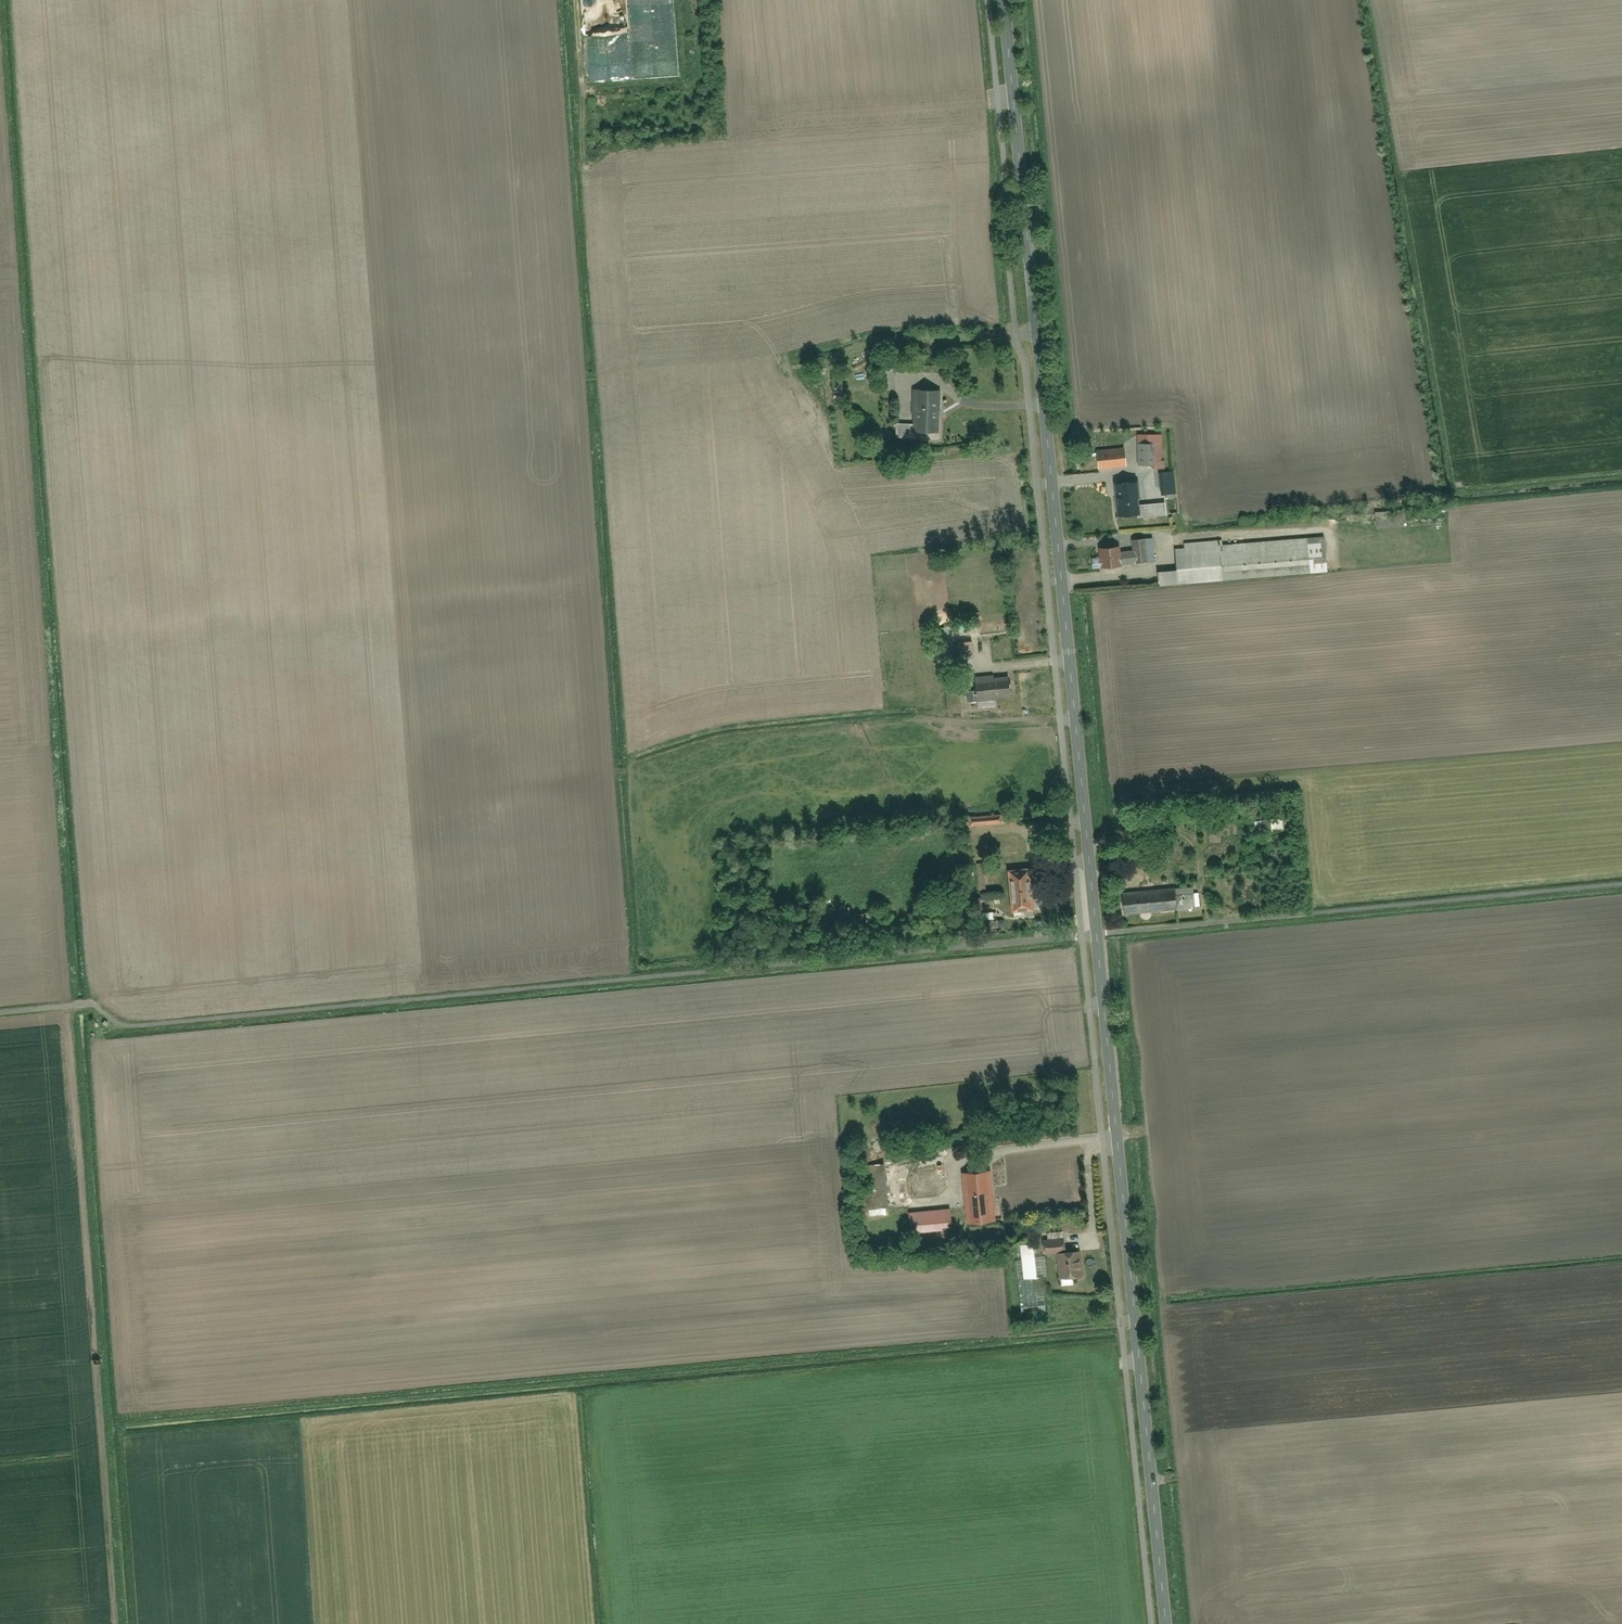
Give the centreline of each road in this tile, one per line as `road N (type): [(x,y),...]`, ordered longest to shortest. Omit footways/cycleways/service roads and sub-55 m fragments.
road 1 (tertiary): [(1005,0),(1167,1623)]

